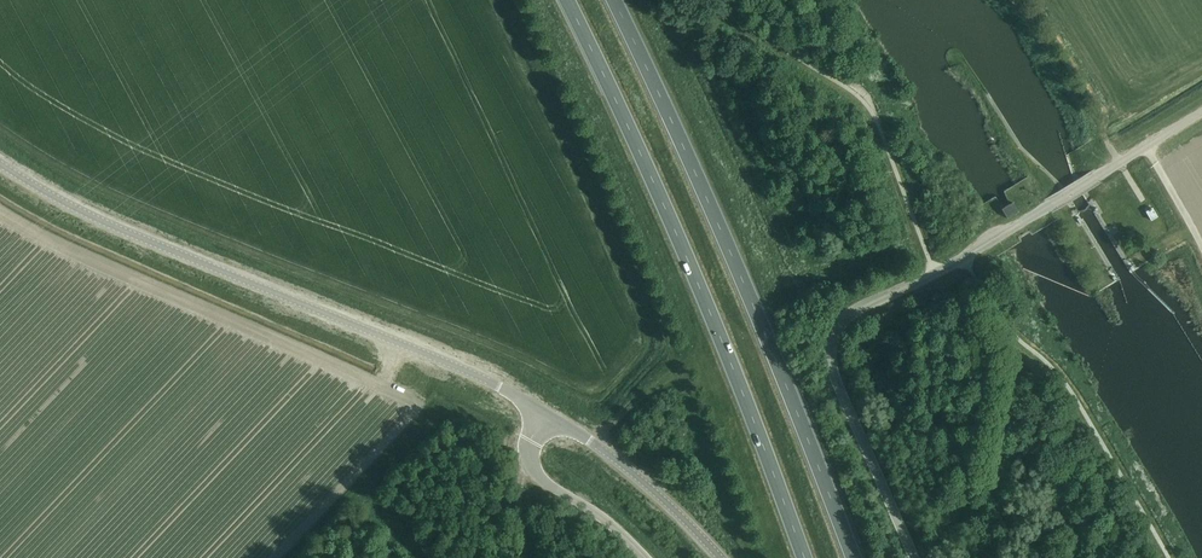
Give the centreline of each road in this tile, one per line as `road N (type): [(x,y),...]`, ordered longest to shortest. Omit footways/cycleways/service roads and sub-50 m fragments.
road 1 (trunk): [(853,557),(758,315),(613,0)]
road 2 (trunk): [(567,0),(682,246),(805,557)]
road 3 (unclassified): [(545,409),(90,204),(0,151)]
road 4 (unclassified): [(936,275),(841,319),(824,351),(915,557)]
road 5 (unclassified): [(936,275),(1201,110)]
road 6 (unclassified): [(720,557),(673,505),(545,409)]
road 7 (unclassified): [(647,557),(534,473),(530,446),(545,409)]

